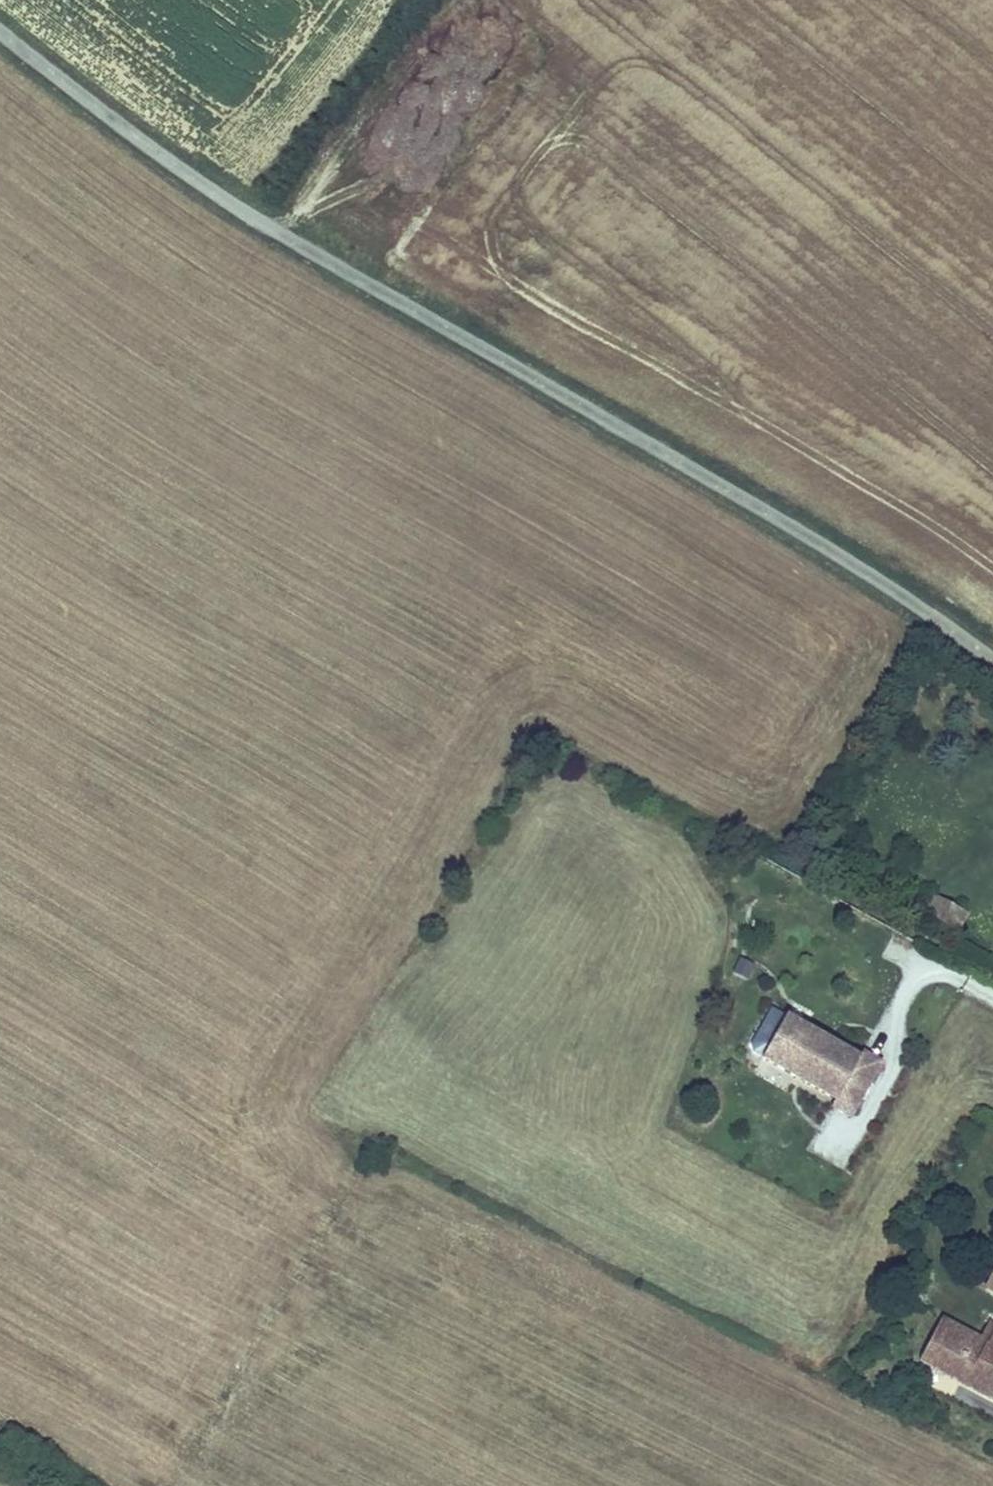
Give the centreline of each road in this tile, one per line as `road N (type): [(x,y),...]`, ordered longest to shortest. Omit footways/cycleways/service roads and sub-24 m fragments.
road 1 (unclassified): [(992,662),(827,547),(256,222),(0,31)]

